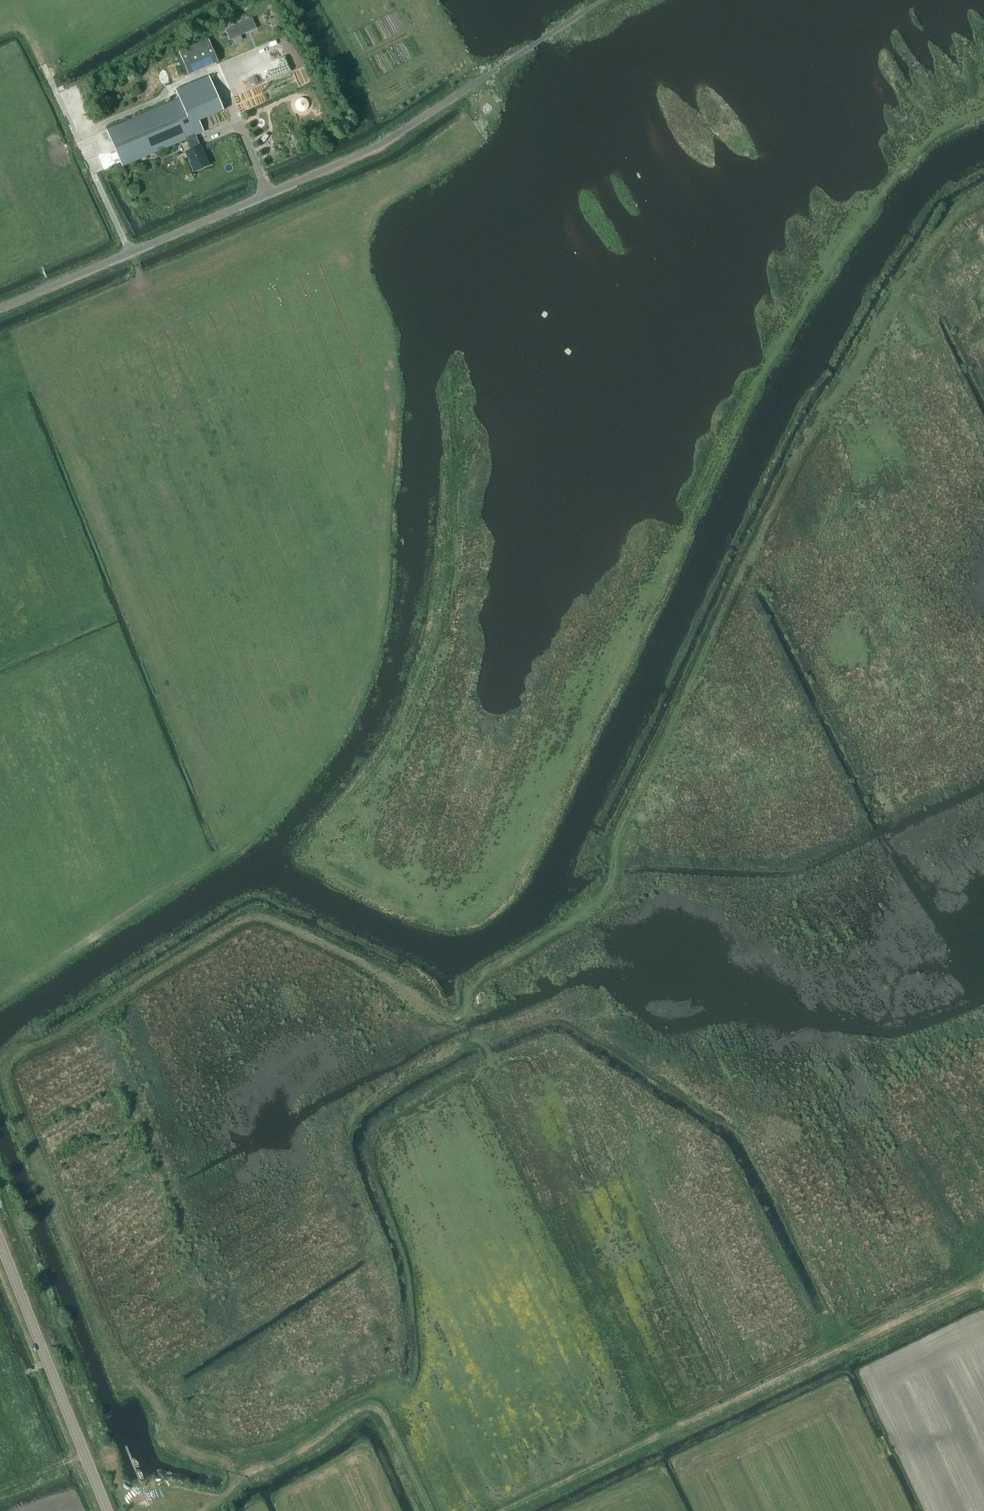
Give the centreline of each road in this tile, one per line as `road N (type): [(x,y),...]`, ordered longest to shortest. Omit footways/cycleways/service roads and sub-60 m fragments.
road 1 (unclassified): [(0,308),(368,150),(531,47)]
road 2 (tertiary): [(107,1510),(0,1242)]

